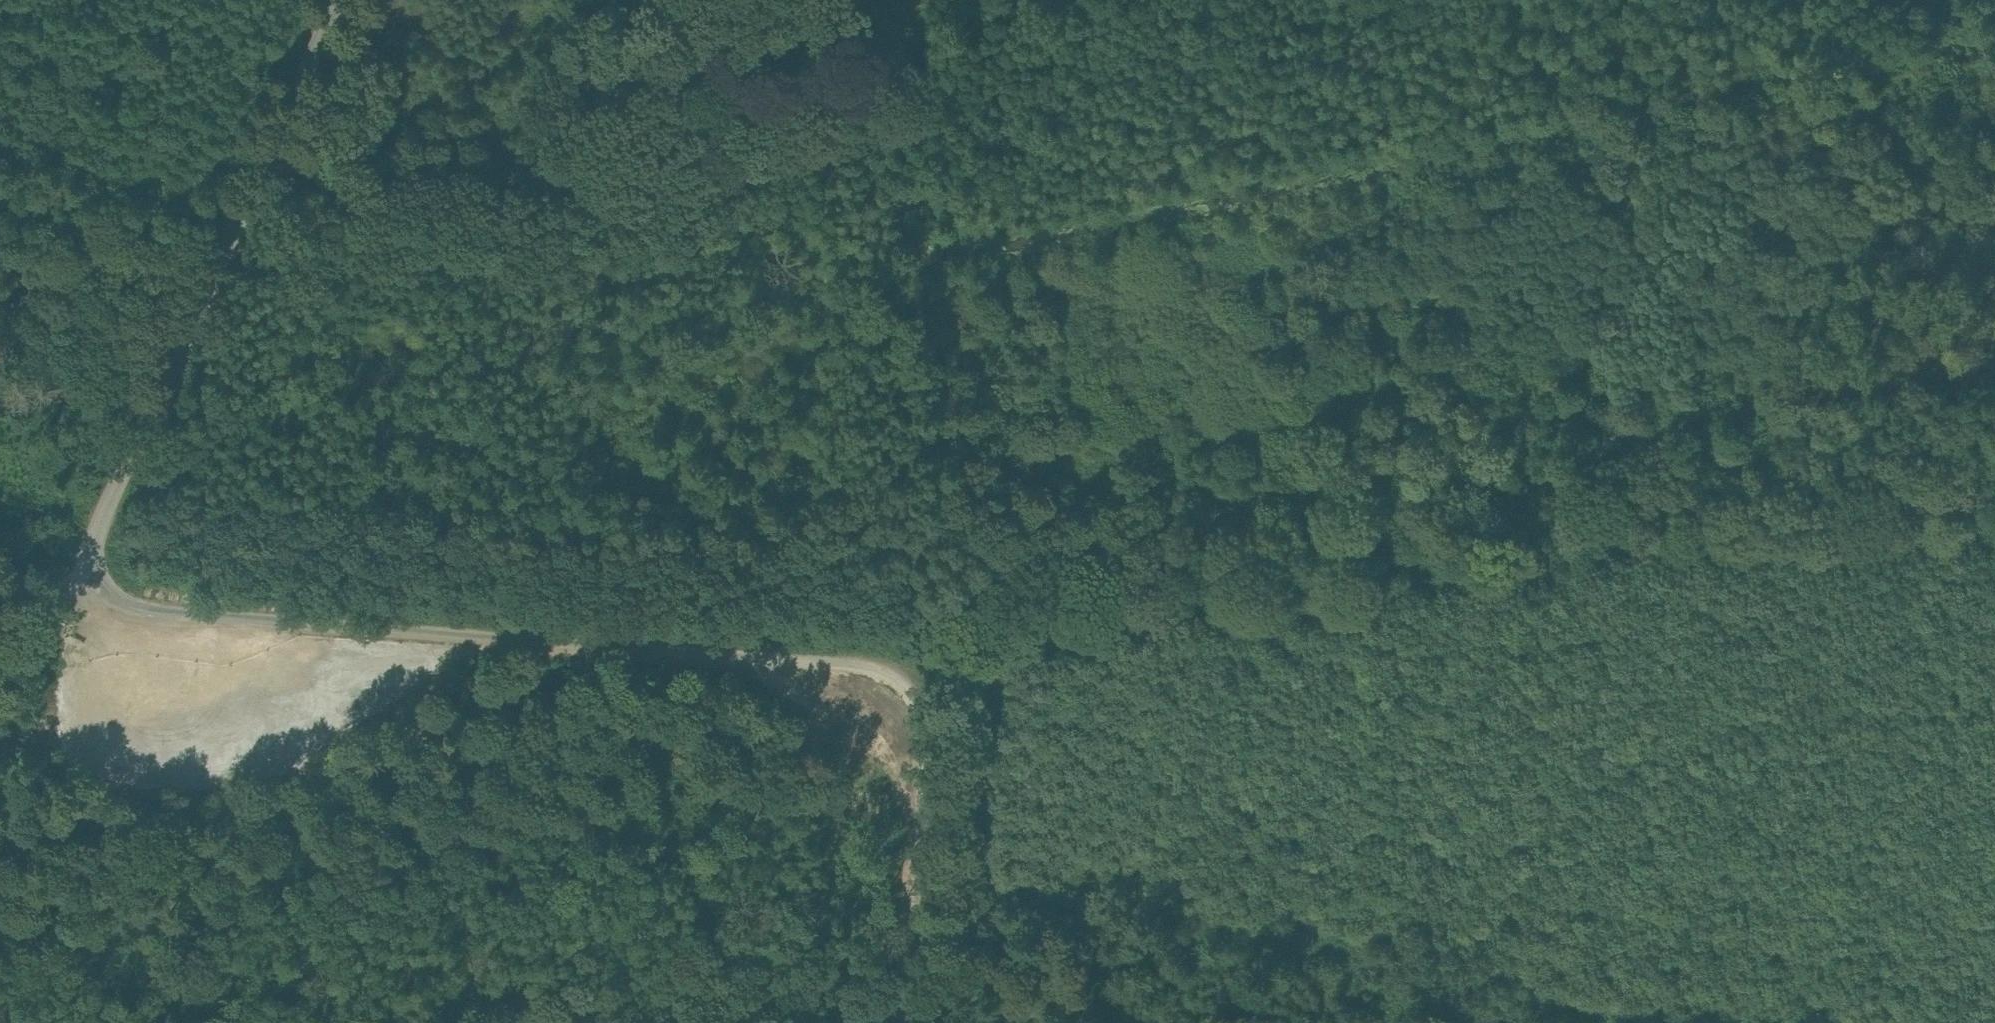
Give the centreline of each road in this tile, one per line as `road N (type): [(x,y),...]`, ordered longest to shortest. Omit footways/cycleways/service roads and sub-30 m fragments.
road 1 (unclassified): [(902,1022),(924,738),(907,687),(869,669),(69,602)]
road 2 (unclassified): [(69,602),(341,0)]

